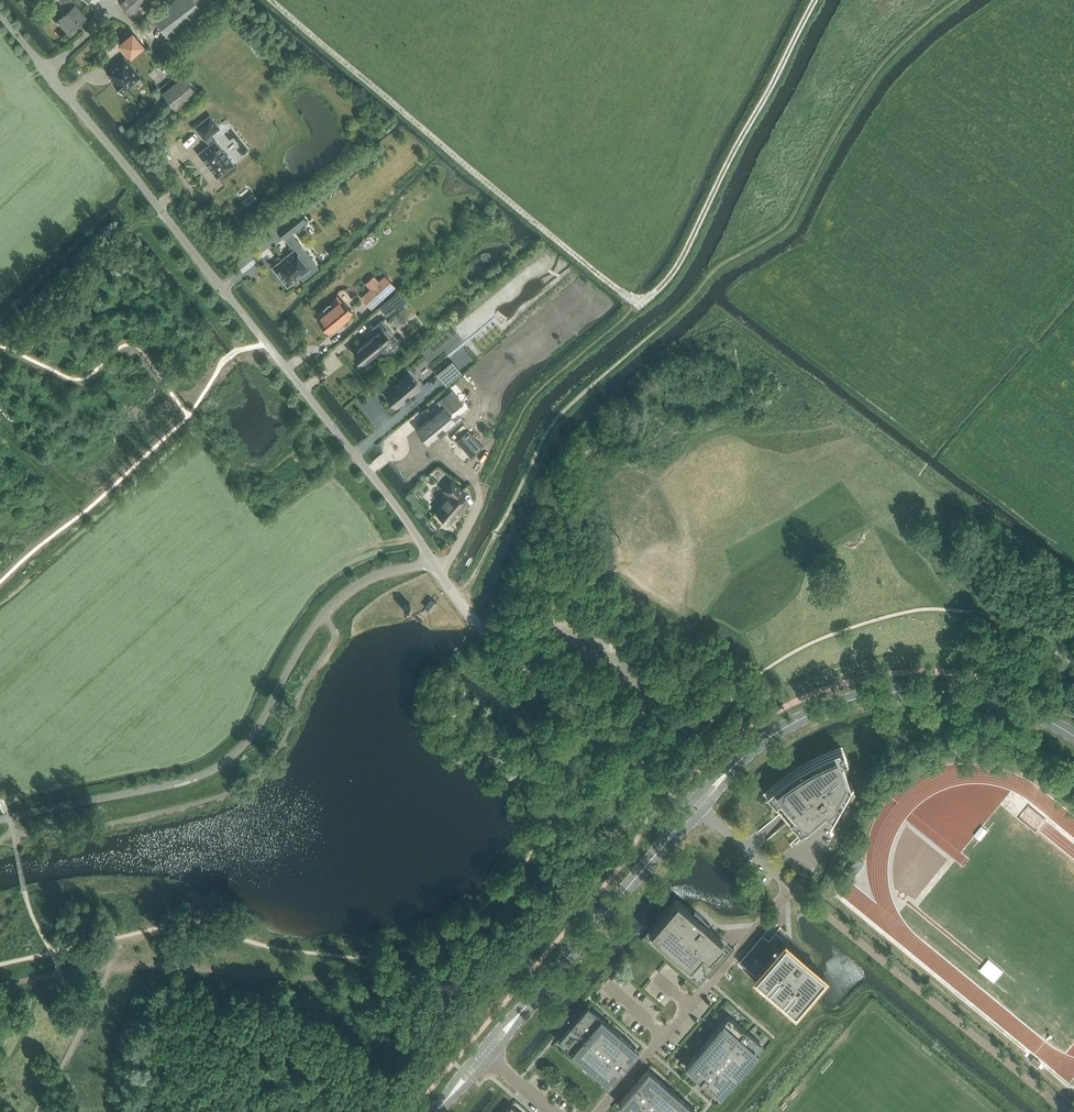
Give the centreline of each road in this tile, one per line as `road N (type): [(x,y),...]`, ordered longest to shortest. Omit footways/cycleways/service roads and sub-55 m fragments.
road 1 (unclassified): [(693,810),(476,621),(385,491),(0,15)]
road 2 (track): [(271,0),(596,275),(641,302),(677,269),(818,0)]
road 3 (tertiary): [(1073,736),(975,696),(864,697),(771,736),(693,810)]
road 4 (tertiary): [(485,1055),(693,810)]
road 5 (residential): [(666,1036),(791,889)]
road 6 (residential): [(791,889),(693,810)]

